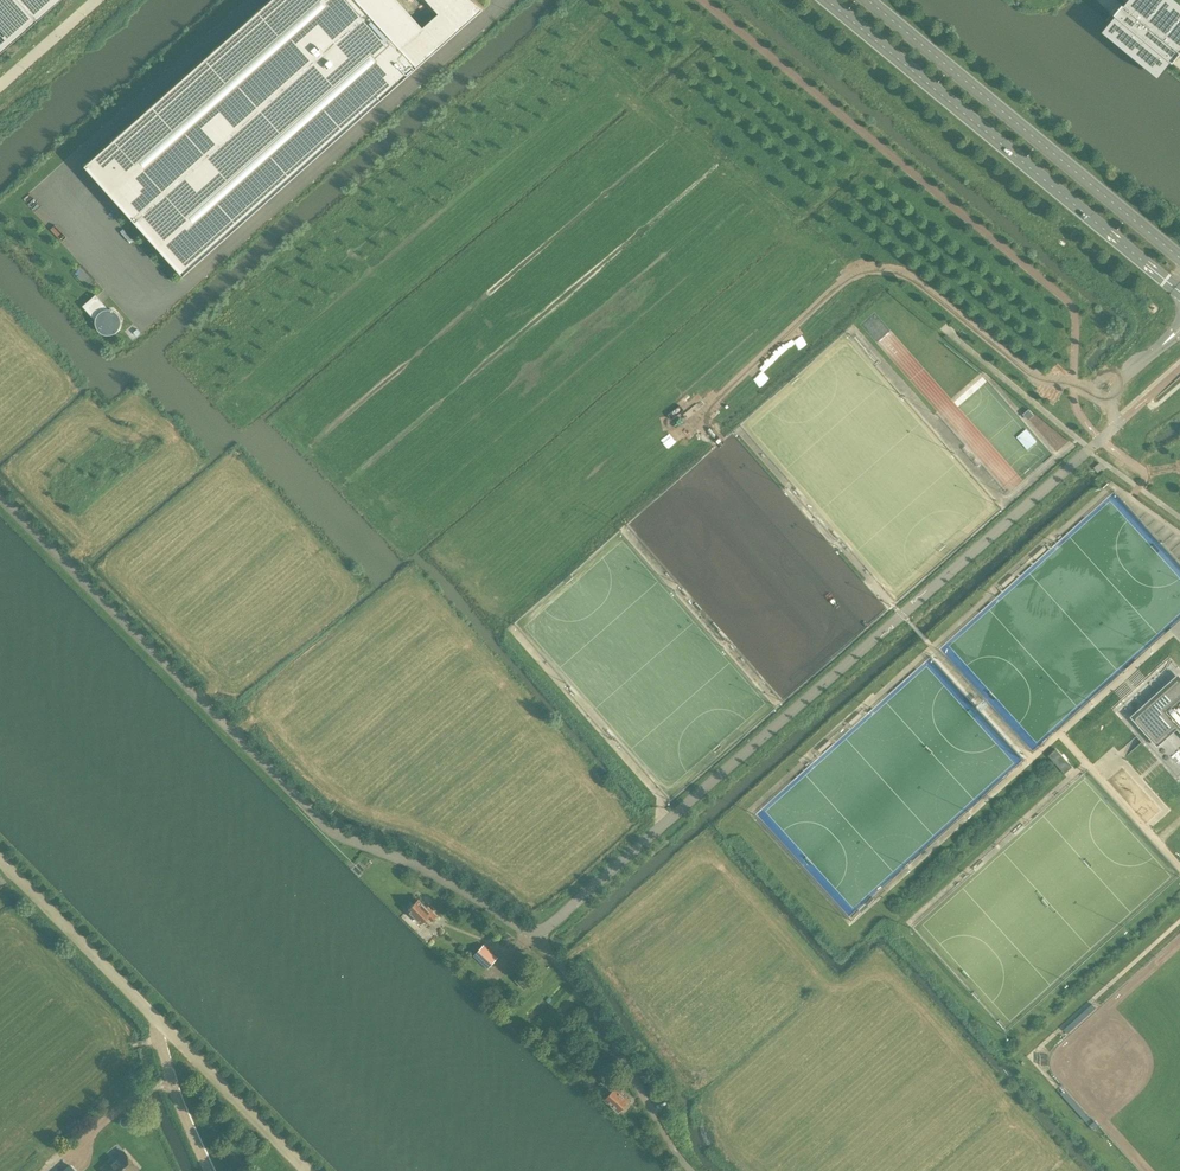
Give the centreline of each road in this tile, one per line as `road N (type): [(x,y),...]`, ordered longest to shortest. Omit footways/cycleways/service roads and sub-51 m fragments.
road 1 (unclassified): [(537,931),(1117,426),(1120,380),(1165,343)]
road 2 (unclassified): [(537,931),(328,828),(0,498)]
road 3 (secondary): [(825,0),(1179,295)]
road 4 (secondary): [(1179,259),(867,0)]
road 5 (unclassified): [(670,1144),(595,1011),(537,931)]
road 6 (unclassified): [(159,1022),(0,860)]
road 7 (unclassified): [(313,1170),(159,1022)]
road 8 (unclassified): [(208,1170),(174,1102),(159,1022)]

